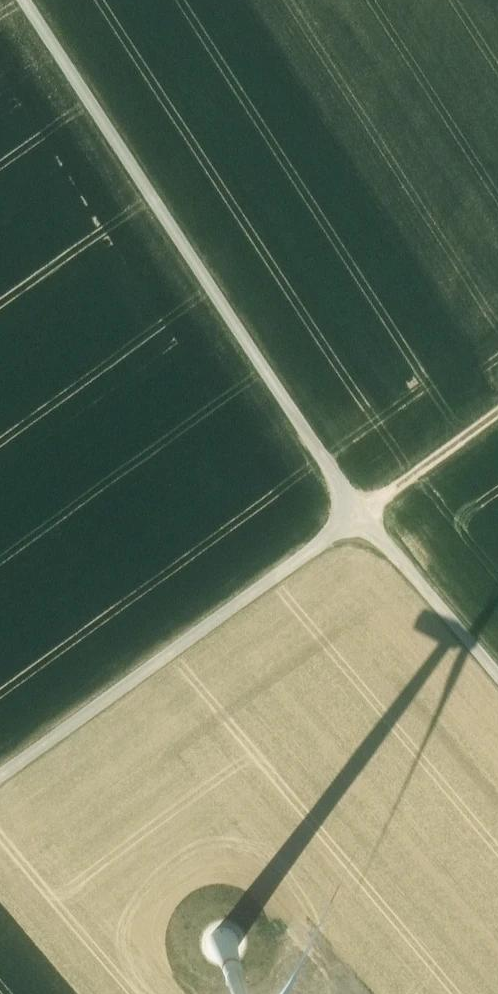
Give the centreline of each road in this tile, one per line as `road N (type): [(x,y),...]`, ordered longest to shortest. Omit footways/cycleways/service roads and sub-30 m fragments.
road 1 (track): [(28,0),(361,513),(0,776)]
road 2 (track): [(361,513),(497,679)]
road 3 (track): [(361,513),(497,413)]

